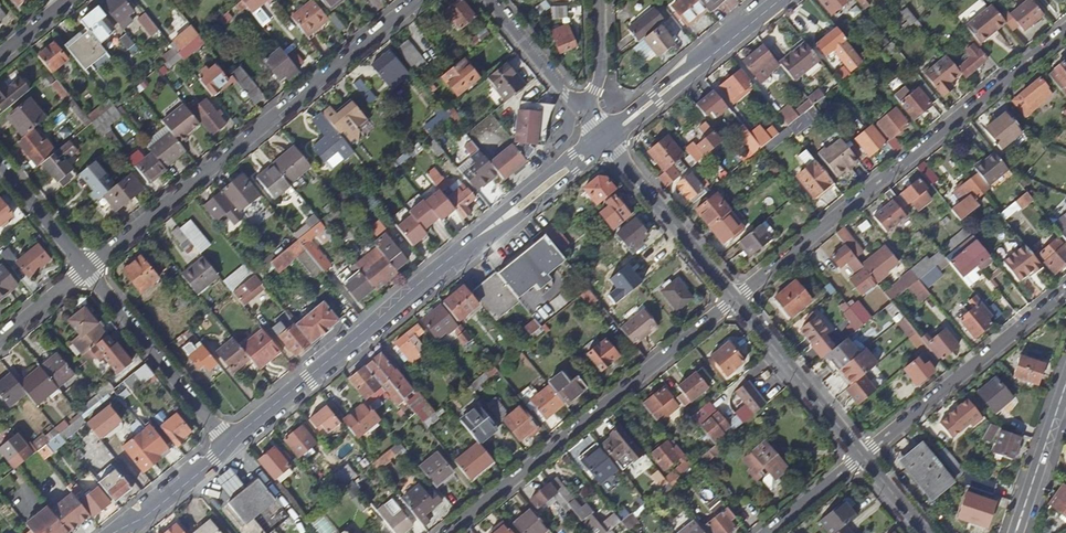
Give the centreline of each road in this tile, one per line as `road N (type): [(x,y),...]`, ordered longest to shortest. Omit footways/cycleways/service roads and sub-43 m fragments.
road 1 (residential): [(416,0),(85,270)]
road 2 (residential): [(1065,34),(735,300)]
road 3 (residential): [(735,300),(447,532)]
road 4 (residential): [(1065,290),(862,456)]
road 5 (secondary): [(229,445),(416,287)]
road 6 (secondary): [(416,287),(609,145)]
road 7 (secondary): [(599,133),(416,287)]
road 8 (residential): [(85,270),(229,445)]
road 9 (residential): [(862,456),(735,300)]
road 10 (residential): [(735,300),(609,145)]
road 11 (residential): [(489,0),(599,133)]
road 12 (secondary): [(736,37),(599,133)]
road 13 (secondary): [(609,145),(736,37)]
road 14 (tertiary): [(1065,387),(1015,532)]
road 15 (secondary): [(114,532),(149,515),(229,445)]
road 16 (residential): [(0,166),(85,270)]
road 17 (residential): [(599,133),(592,105),(600,0)]
road 18 (residential): [(862,456),(767,532)]

